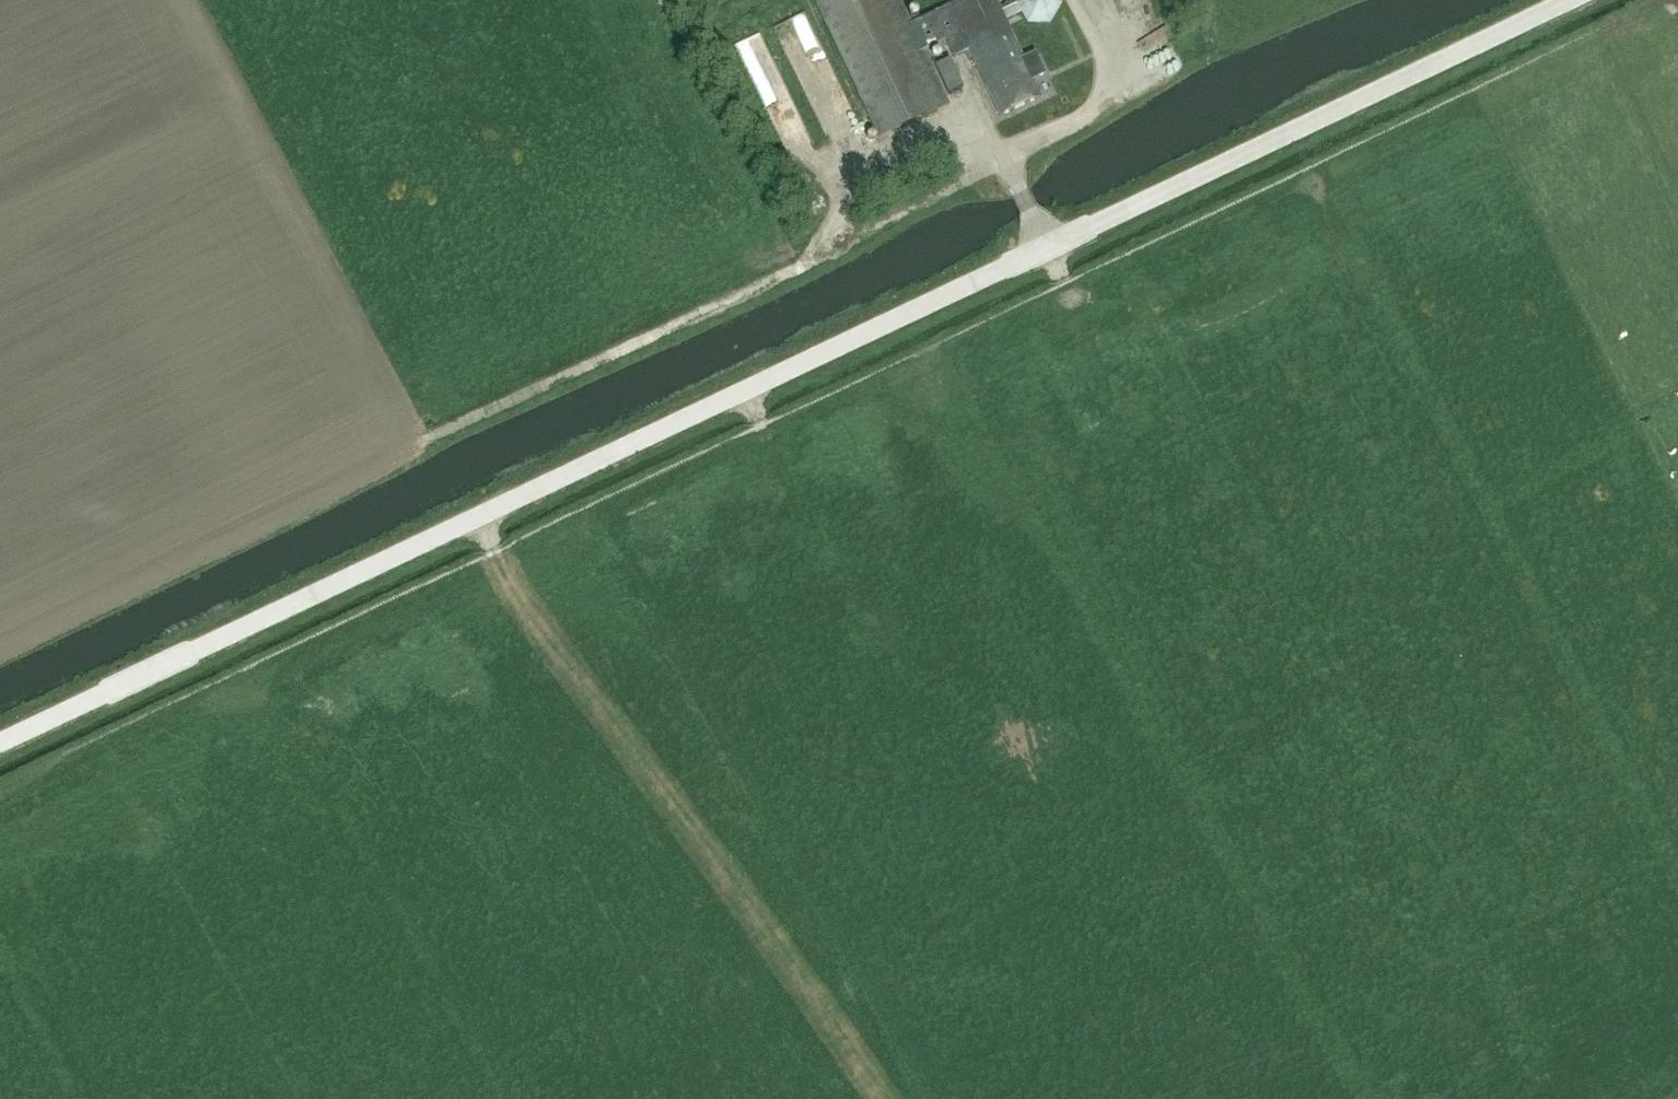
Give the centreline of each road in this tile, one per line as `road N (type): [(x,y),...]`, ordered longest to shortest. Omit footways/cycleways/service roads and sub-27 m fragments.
road 1 (unclassified): [(0,746),(1577,0)]

